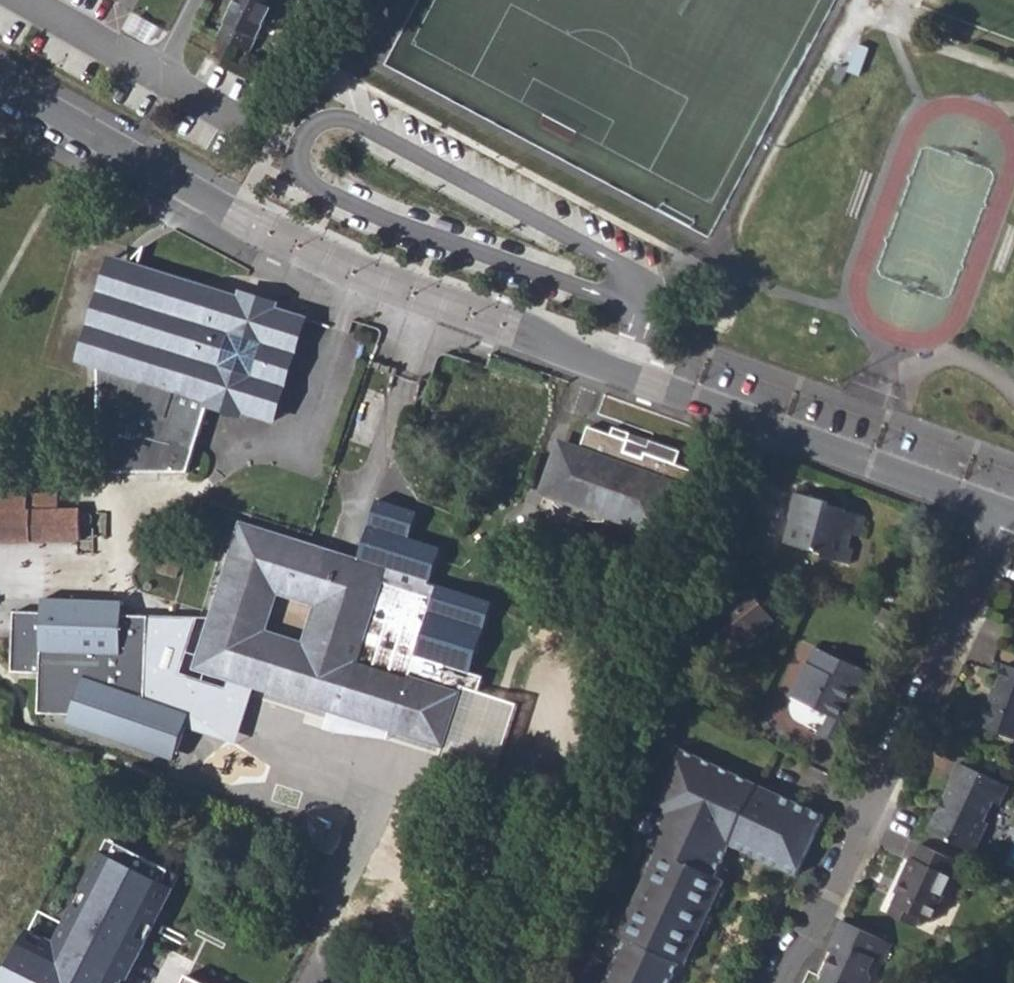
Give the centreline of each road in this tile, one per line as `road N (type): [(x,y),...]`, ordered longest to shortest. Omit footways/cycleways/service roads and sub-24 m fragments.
road 1 (residential): [(0,82),(257,227),(353,271),(1007,512)]
road 2 (residential): [(1007,512),(788,982)]

